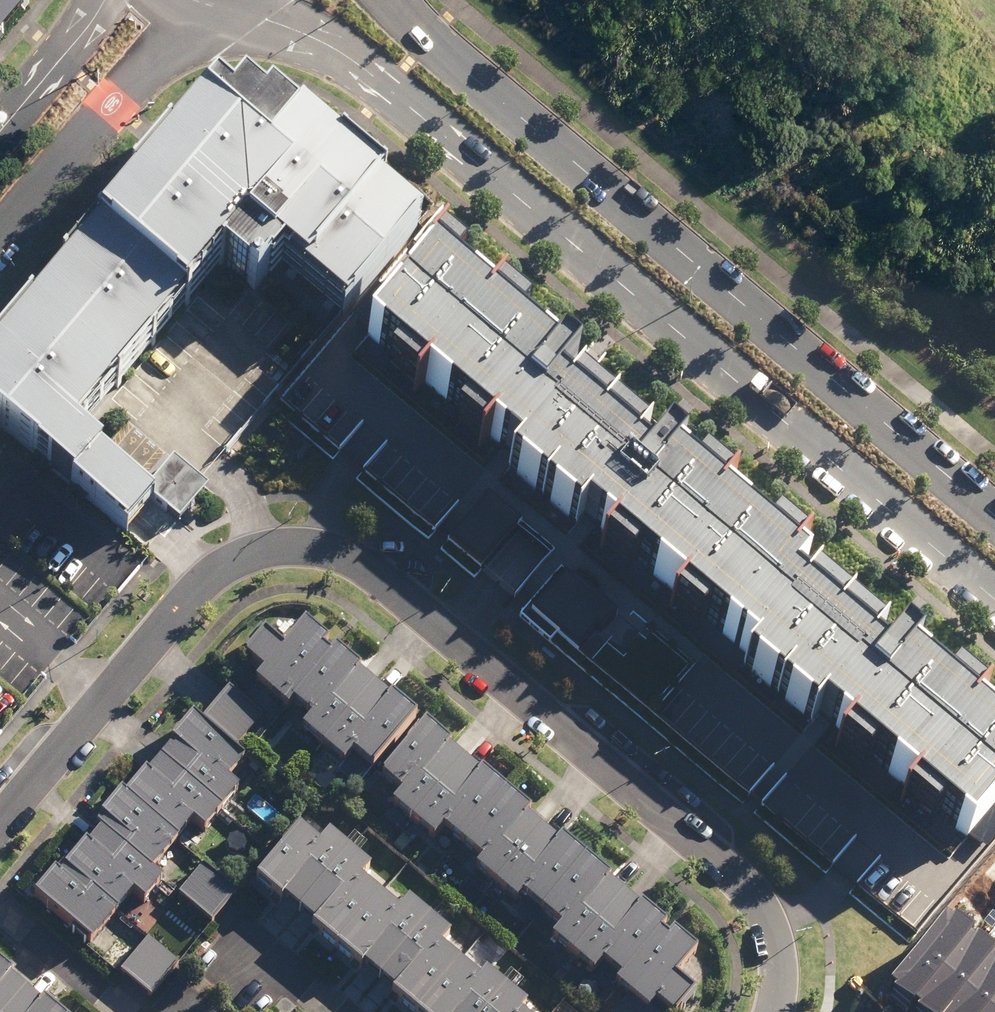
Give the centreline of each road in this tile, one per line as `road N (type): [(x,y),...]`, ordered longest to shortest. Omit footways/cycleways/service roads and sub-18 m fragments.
road 1 (residential): [(772,1011),(780,963),(772,933),(734,877),(368,566),(335,550),(296,543),(216,569),(0,825)]
road 2 (secondary): [(994,597),(376,85),(305,42),(232,19)]
road 3 (secondary): [(396,0),(427,37),(994,525)]
road 4 (tertiary): [(218,19),(151,59),(0,234)]
road 5 (tertiary): [(0,133),(104,0)]
road 6 (residential): [(0,908),(126,1011)]
road 7 (residential): [(224,979),(257,957),(334,1011)]

